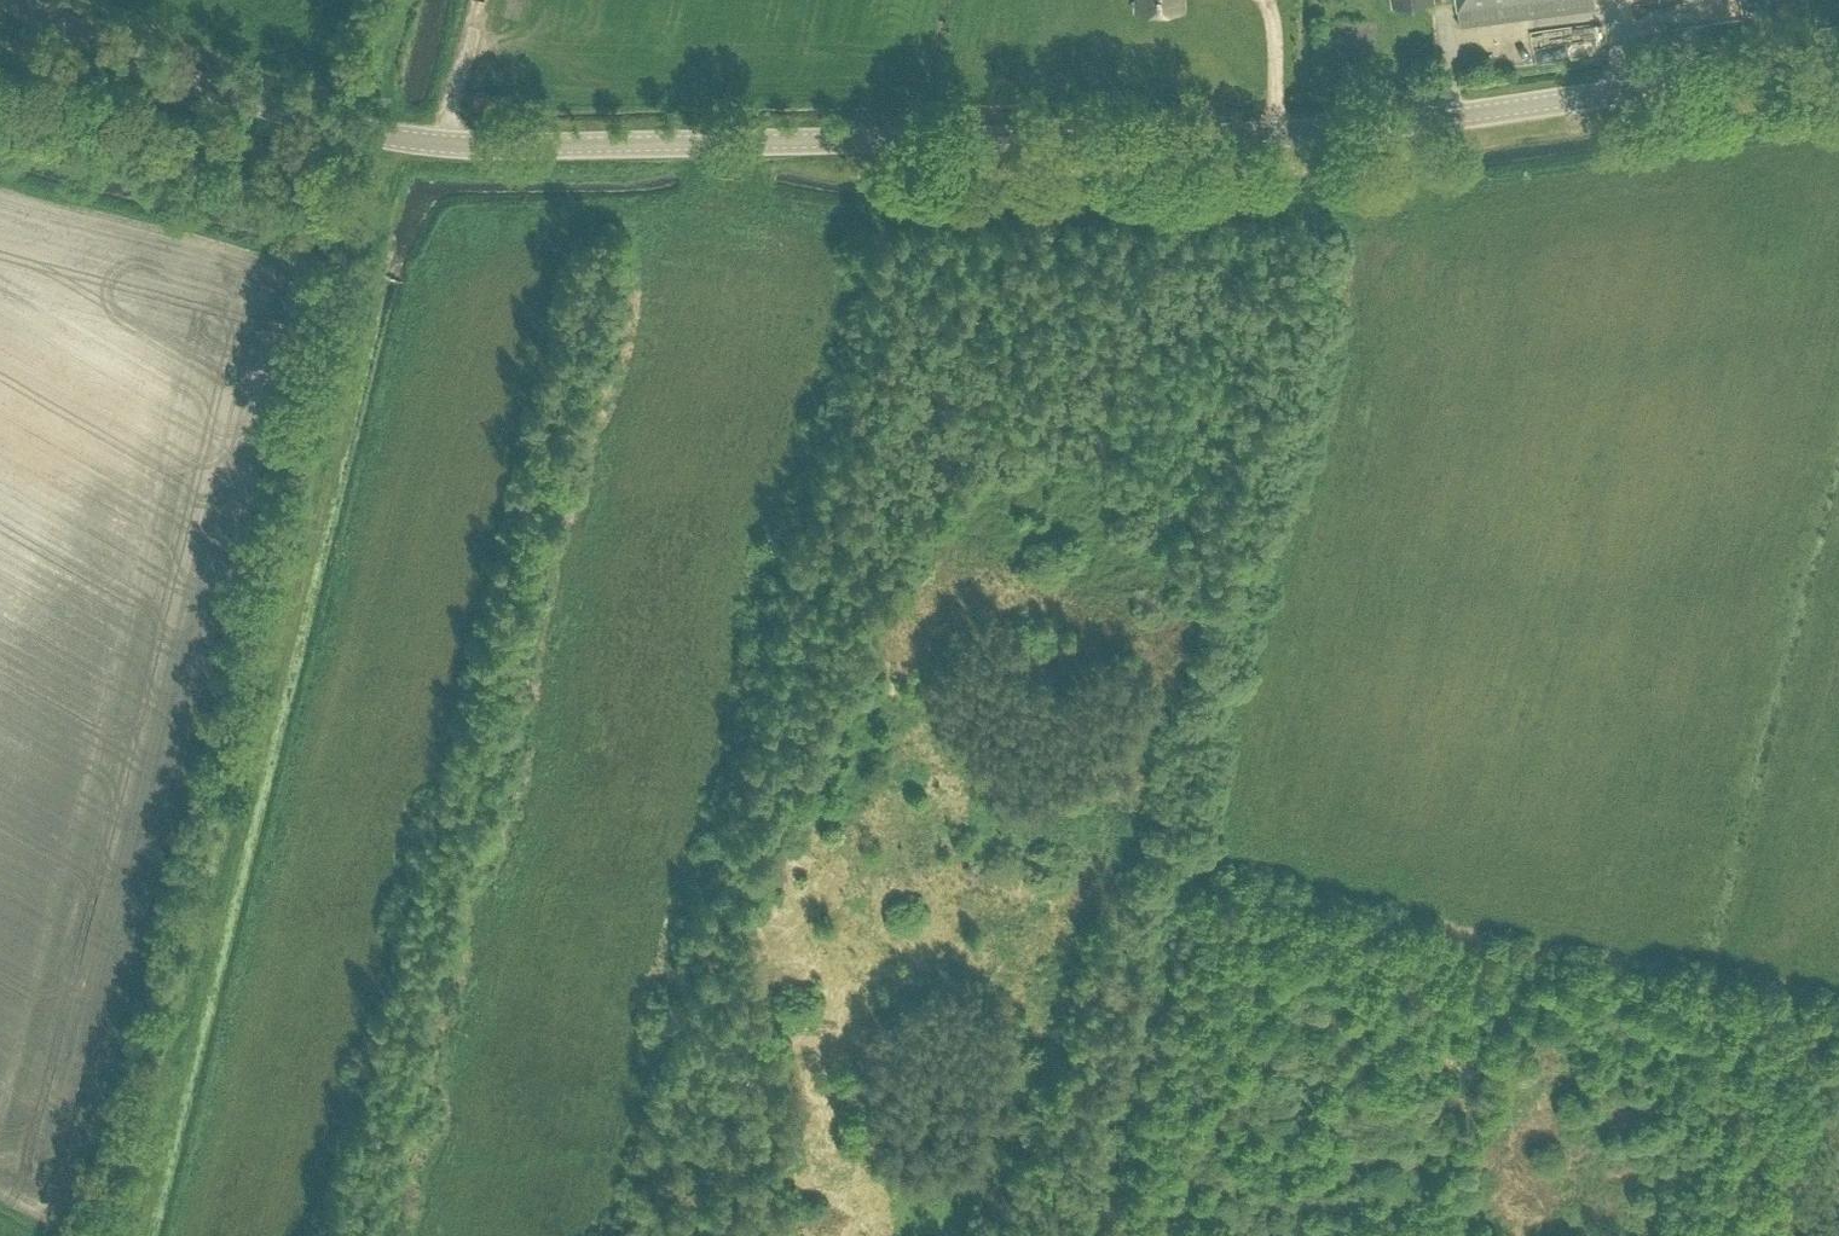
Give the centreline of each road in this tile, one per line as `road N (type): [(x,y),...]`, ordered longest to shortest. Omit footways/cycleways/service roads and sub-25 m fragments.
road 1 (tertiary): [(406,137),(491,143),(1281,131),(1838,59)]
road 2 (tertiary): [(406,137),(187,78),(17,0)]
road 3 (track): [(449,140),(450,103),(481,0)]

